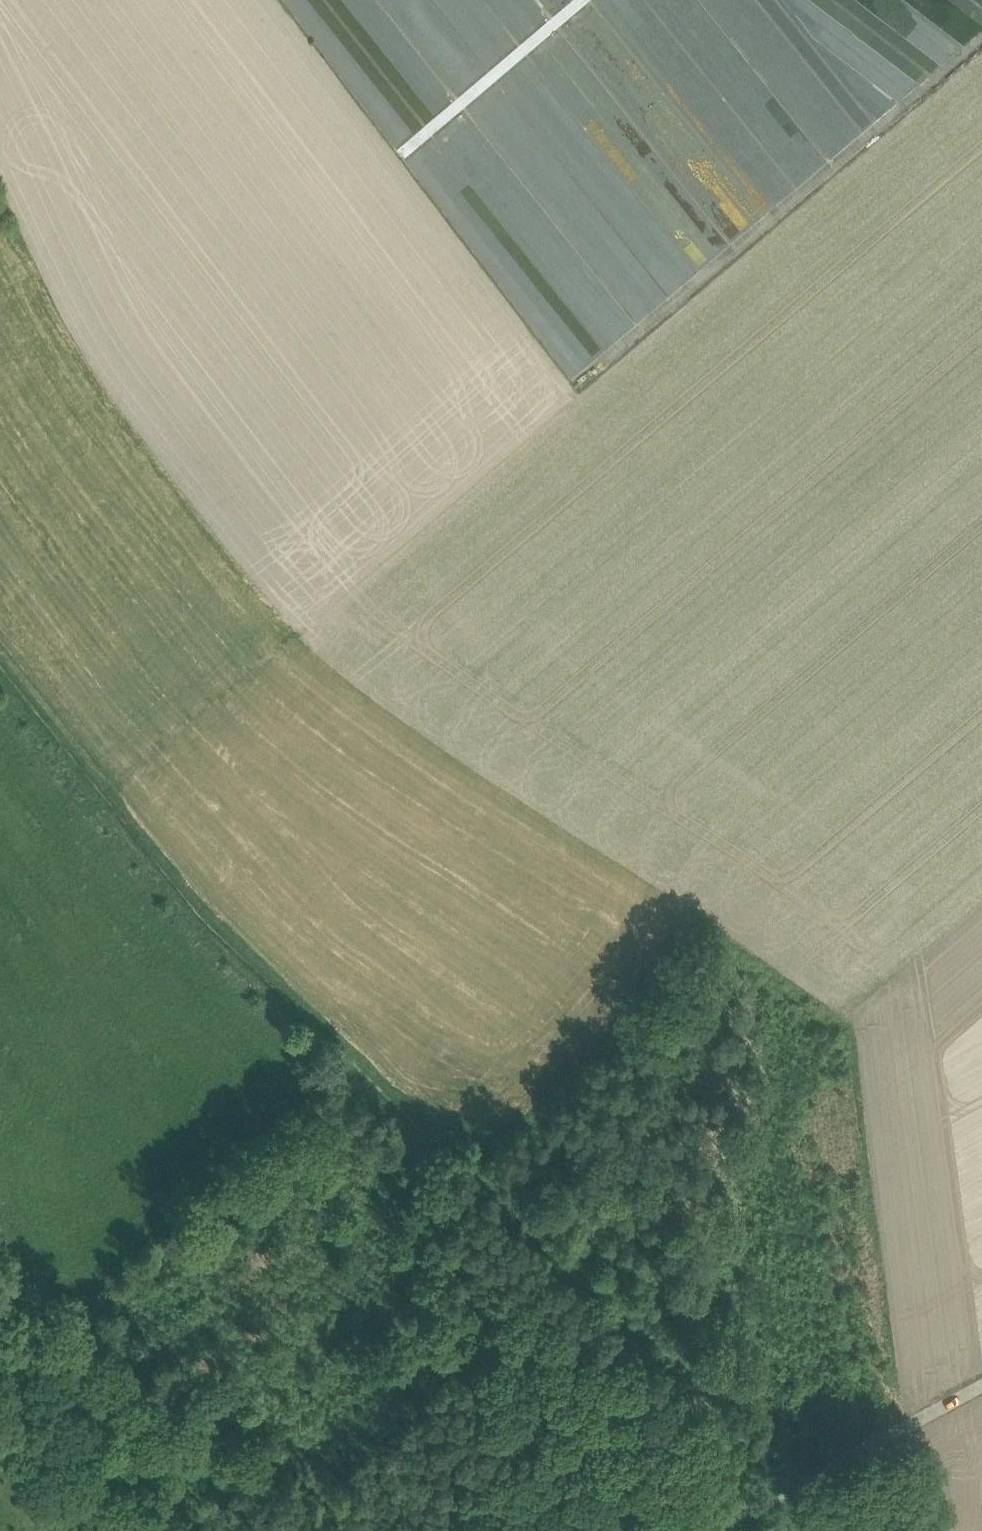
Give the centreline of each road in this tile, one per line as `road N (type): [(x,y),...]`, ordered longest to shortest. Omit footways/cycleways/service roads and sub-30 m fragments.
road 1 (track): [(981,1392),(722,1530)]
road 2 (track): [(98,1530),(41,1435),(0,1422)]

